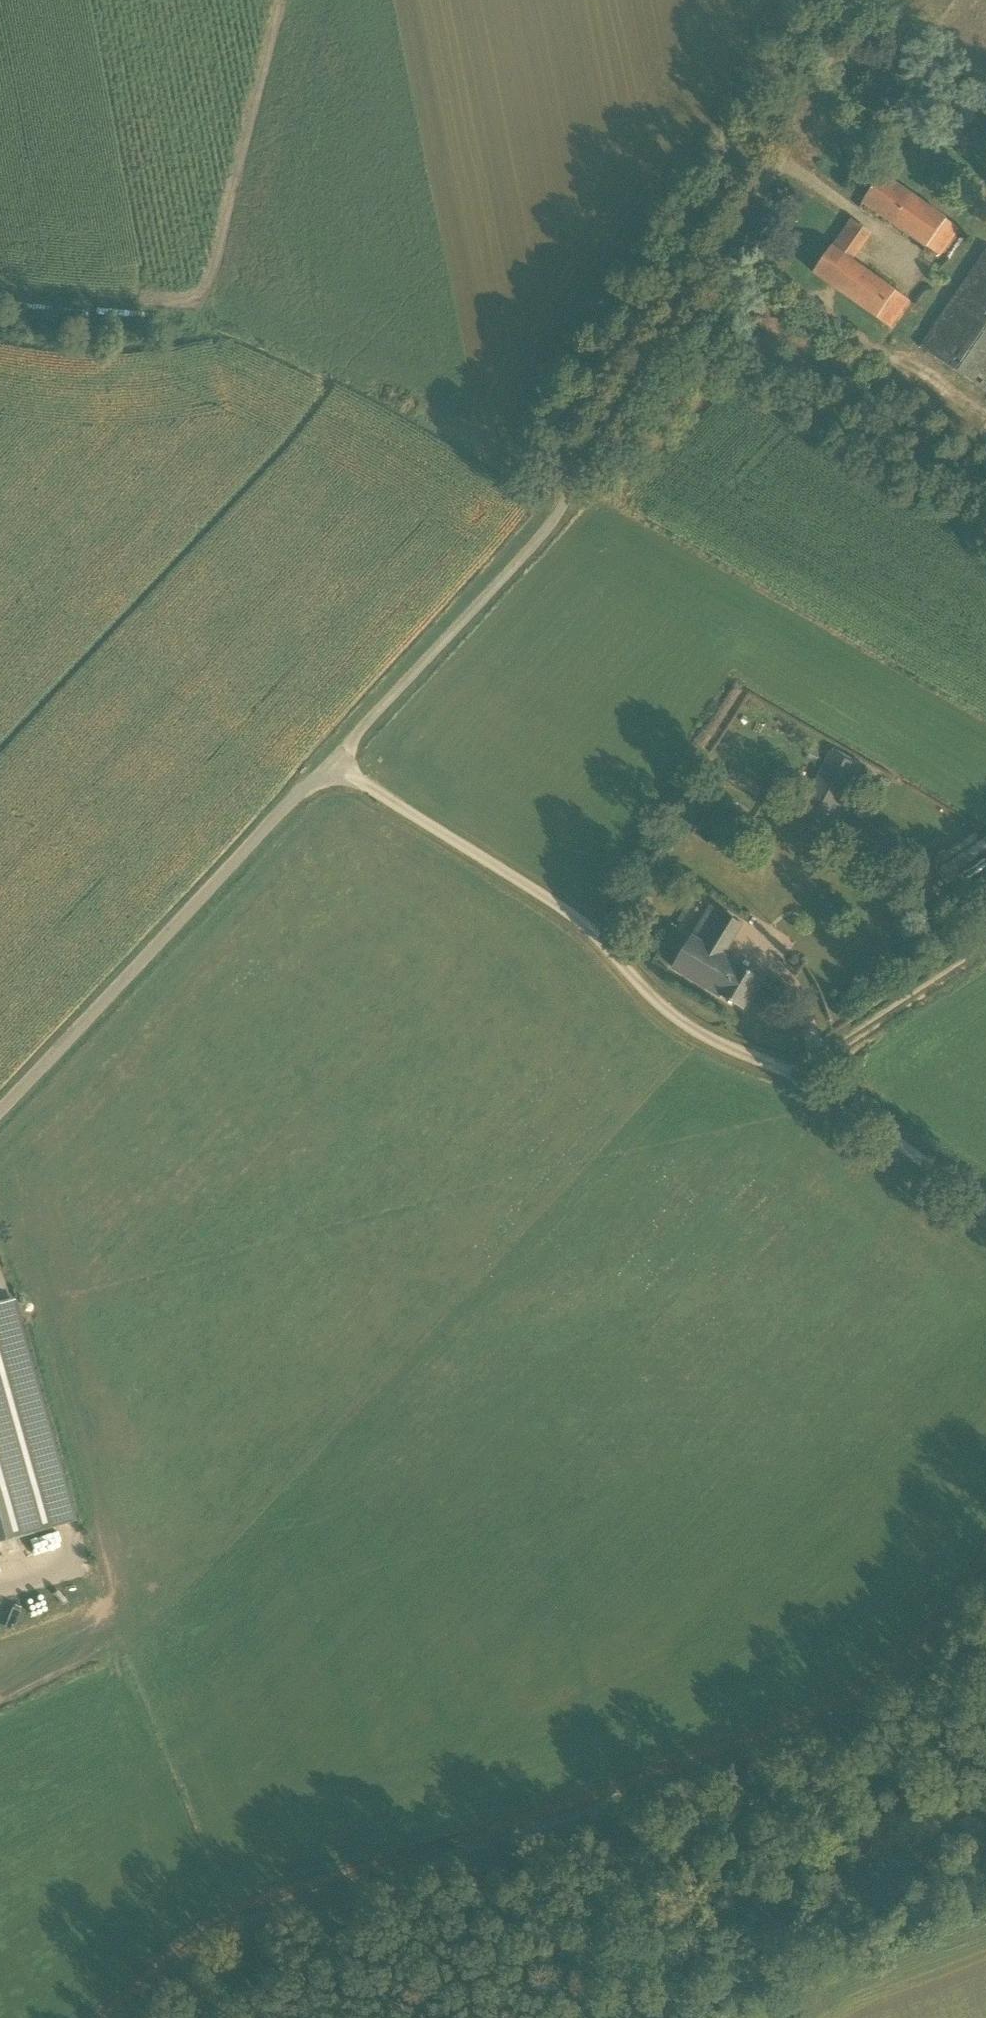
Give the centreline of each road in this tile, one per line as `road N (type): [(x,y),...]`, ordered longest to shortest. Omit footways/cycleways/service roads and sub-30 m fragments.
road 1 (unclassified): [(985,1206),(847,1101),(667,1012),(550,880),(339,761)]
road 2 (unclassified): [(339,761),(523,569),(573,502),(717,256)]
road 3 (track): [(0,354),(60,364),(288,351),(387,395),(573,502)]
road 4 (unclassified): [(0,1115),(339,761)]
road 5 (track): [(659,2017),(716,1993),(759,1986),(819,1992),(985,1927)]
road 6 (track): [(985,950),(801,1075)]

